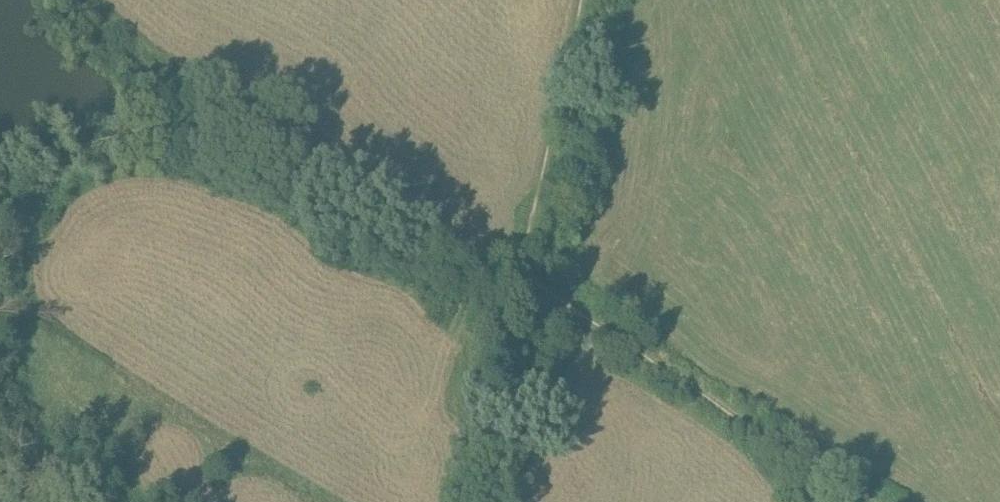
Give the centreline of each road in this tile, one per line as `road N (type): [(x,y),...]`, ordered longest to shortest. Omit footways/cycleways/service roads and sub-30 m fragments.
road 1 (track): [(580,0),(520,270),(869,501)]

